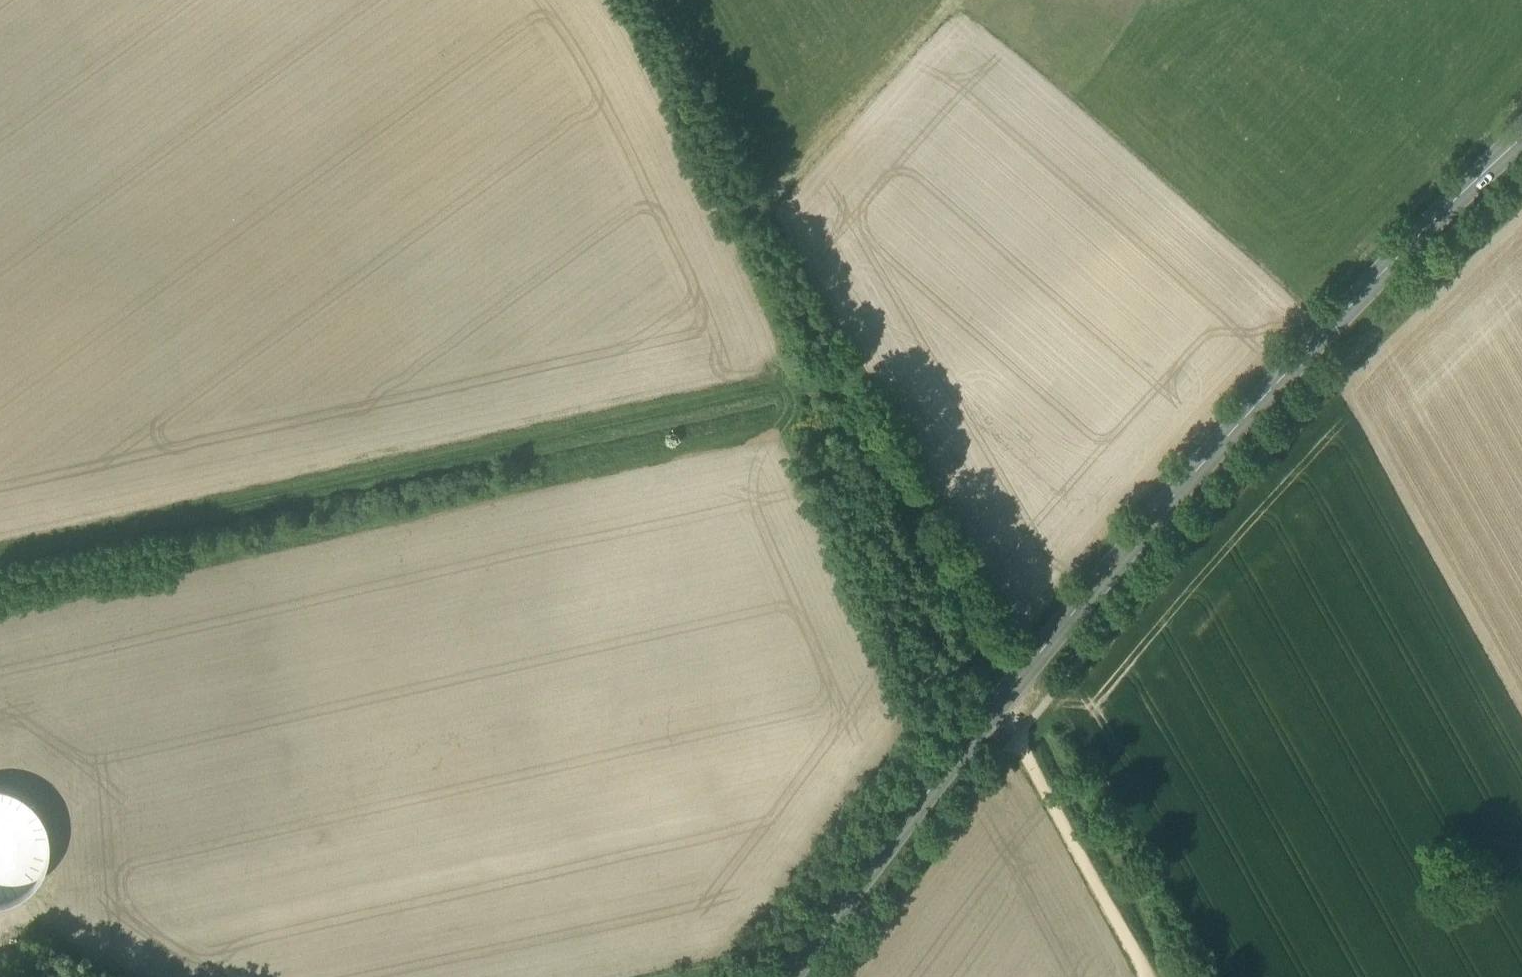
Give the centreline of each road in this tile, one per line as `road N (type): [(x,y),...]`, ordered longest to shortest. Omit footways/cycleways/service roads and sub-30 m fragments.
road 1 (secondary): [(1442,218),(1159,515),(990,715),(791,976)]

